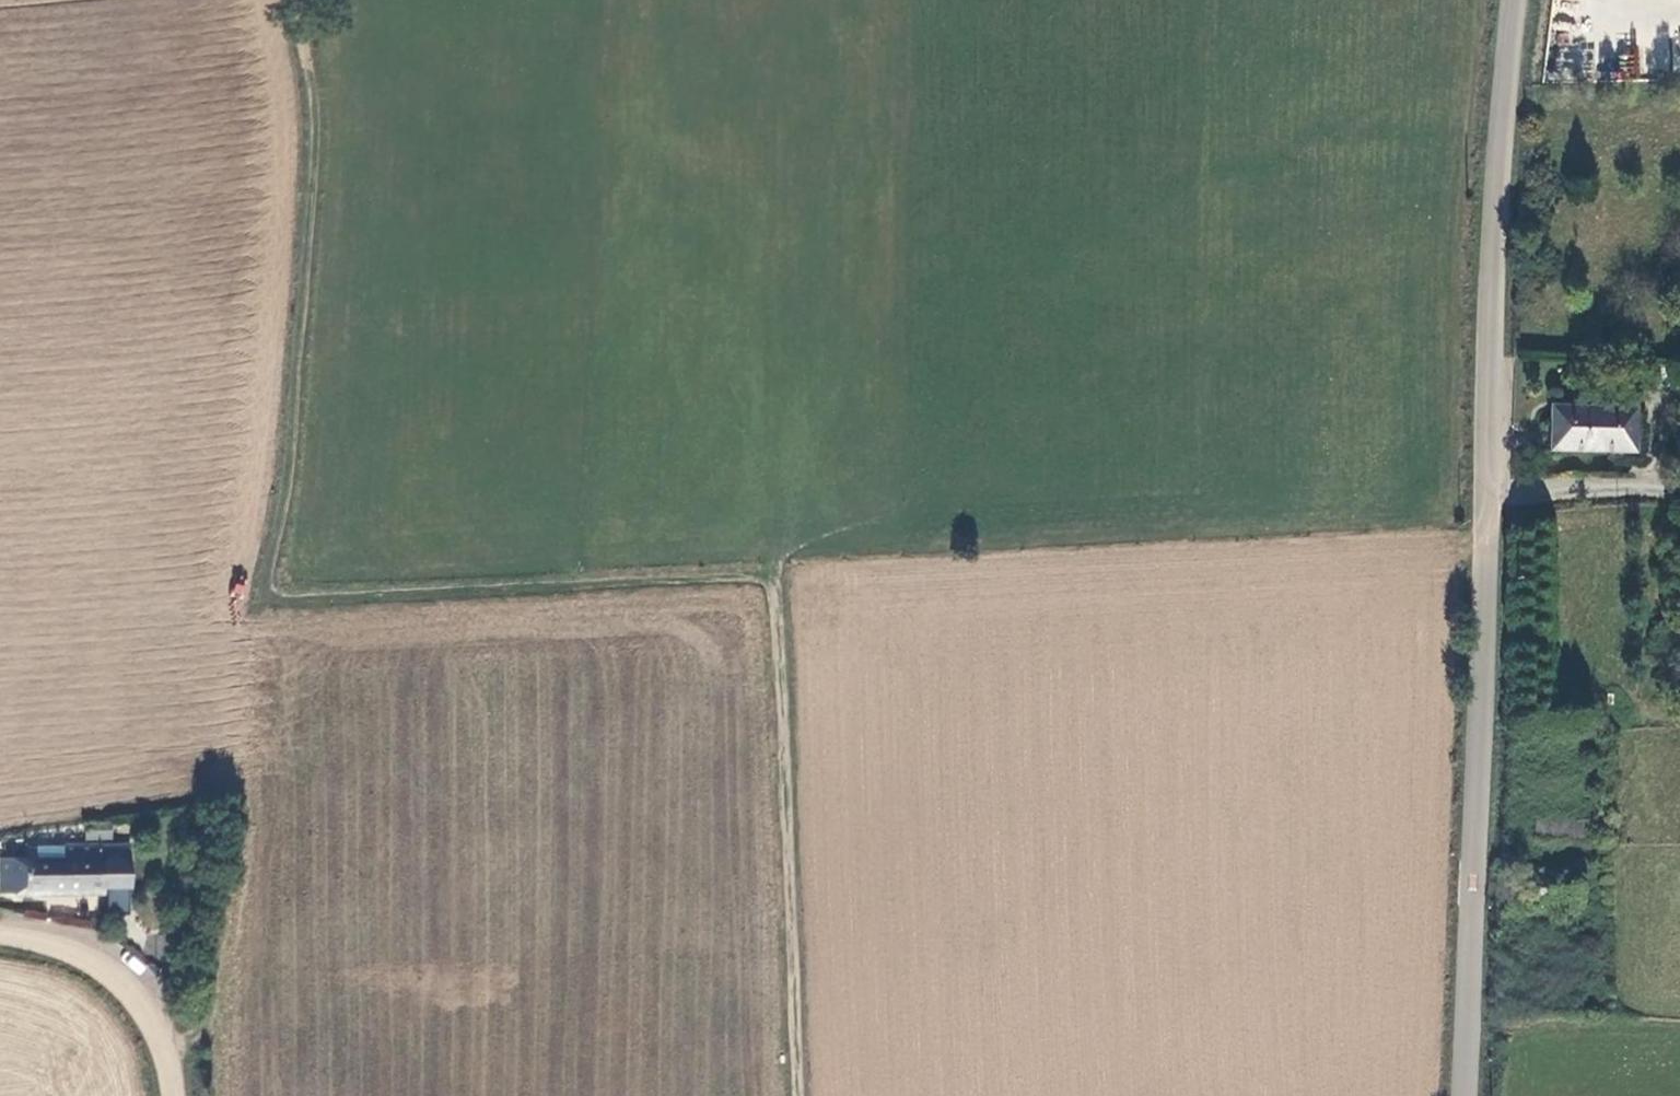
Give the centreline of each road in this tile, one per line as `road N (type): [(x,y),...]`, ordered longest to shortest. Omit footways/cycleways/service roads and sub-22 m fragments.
road 1 (track): [(799,1095),(775,600),(768,581),(742,575),(290,601),(268,590),(289,468),(309,194)]
road 2 (unclassified): [(1513,0),(1489,327),(1464,1095)]
road 3 (unclassified): [(0,935),(113,974),(154,1021),(175,1095)]

